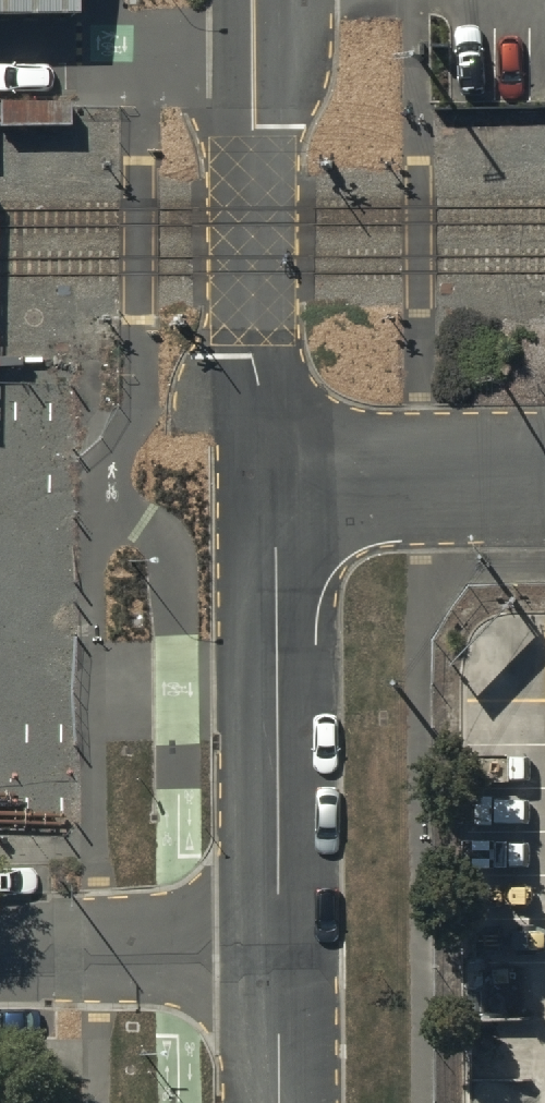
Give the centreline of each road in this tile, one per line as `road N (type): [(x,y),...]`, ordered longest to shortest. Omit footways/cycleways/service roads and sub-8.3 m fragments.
road 1 (residential): [(253,0),(253,357),(275,480)]
road 2 (residential): [(275,480),(280,946)]
road 3 (unclassified): [(280,946),(0,947)]
road 4 (residential): [(275,480),(544,474)]
road 5 (residential): [(280,946),(280,1102)]

